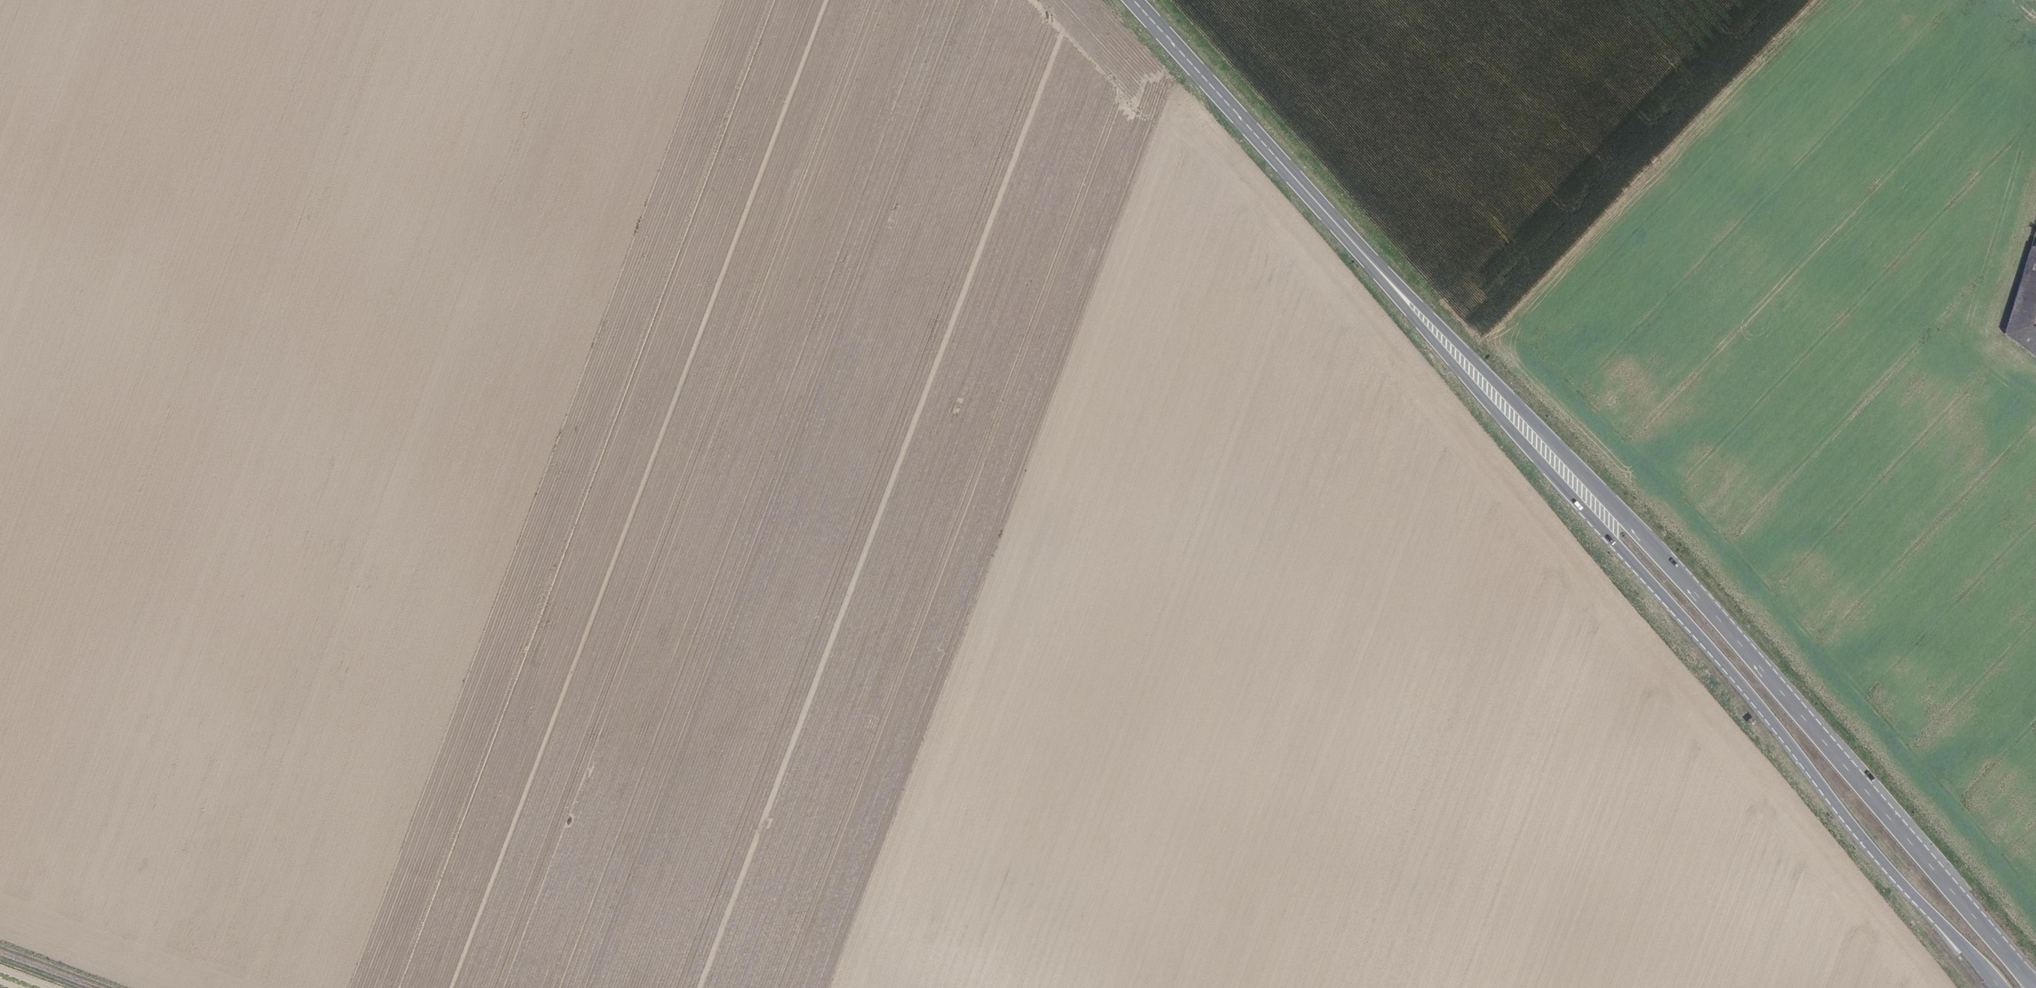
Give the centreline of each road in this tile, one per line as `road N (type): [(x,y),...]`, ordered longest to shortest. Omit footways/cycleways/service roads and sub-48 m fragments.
road 1 (primary): [(2035,987),(1696,593),(1401,294)]
road 2 (primary): [(1401,294),(1754,699),(1905,887),(2001,987)]
road 3 (primary): [(1401,294),(1134,0)]

